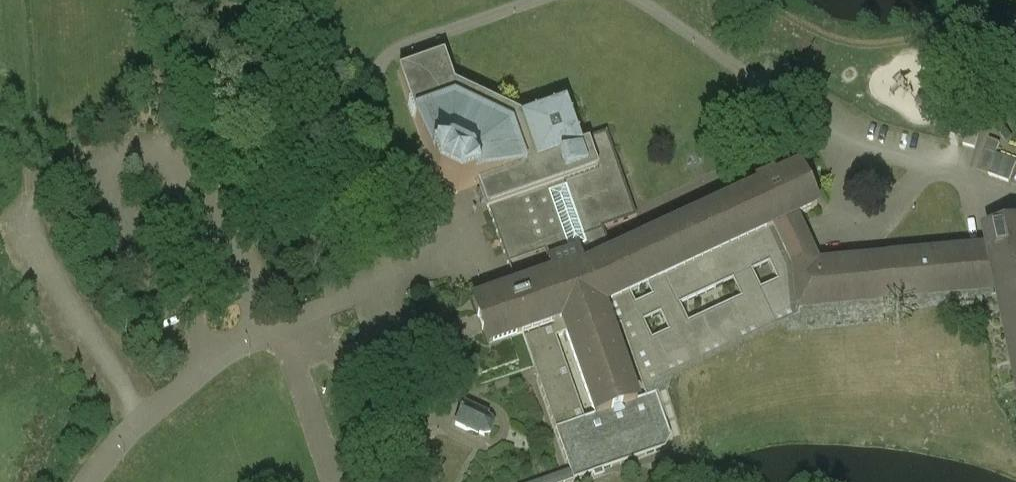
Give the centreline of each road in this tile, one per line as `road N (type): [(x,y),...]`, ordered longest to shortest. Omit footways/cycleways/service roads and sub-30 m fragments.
road 1 (residential): [(89,481),(144,414),(206,362),(282,321)]
road 2 (track): [(33,204),(22,163),(18,0)]
road 3 (residential): [(282,321),(444,252)]
road 4 (residential): [(282,321),(335,481)]

